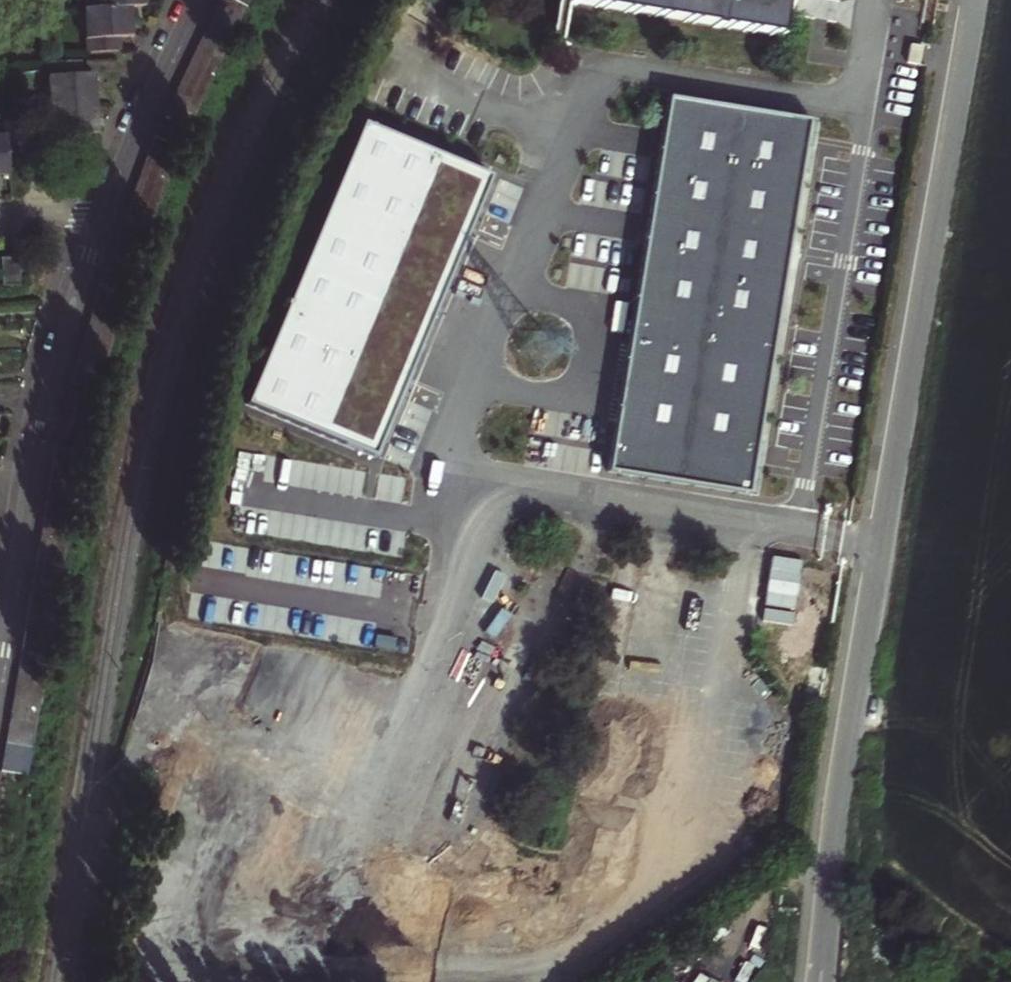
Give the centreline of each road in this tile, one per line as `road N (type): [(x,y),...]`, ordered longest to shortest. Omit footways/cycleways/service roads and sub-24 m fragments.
road 1 (residential): [(101,219),(41,420),(6,617)]
road 2 (residential): [(195,0),(101,219)]

